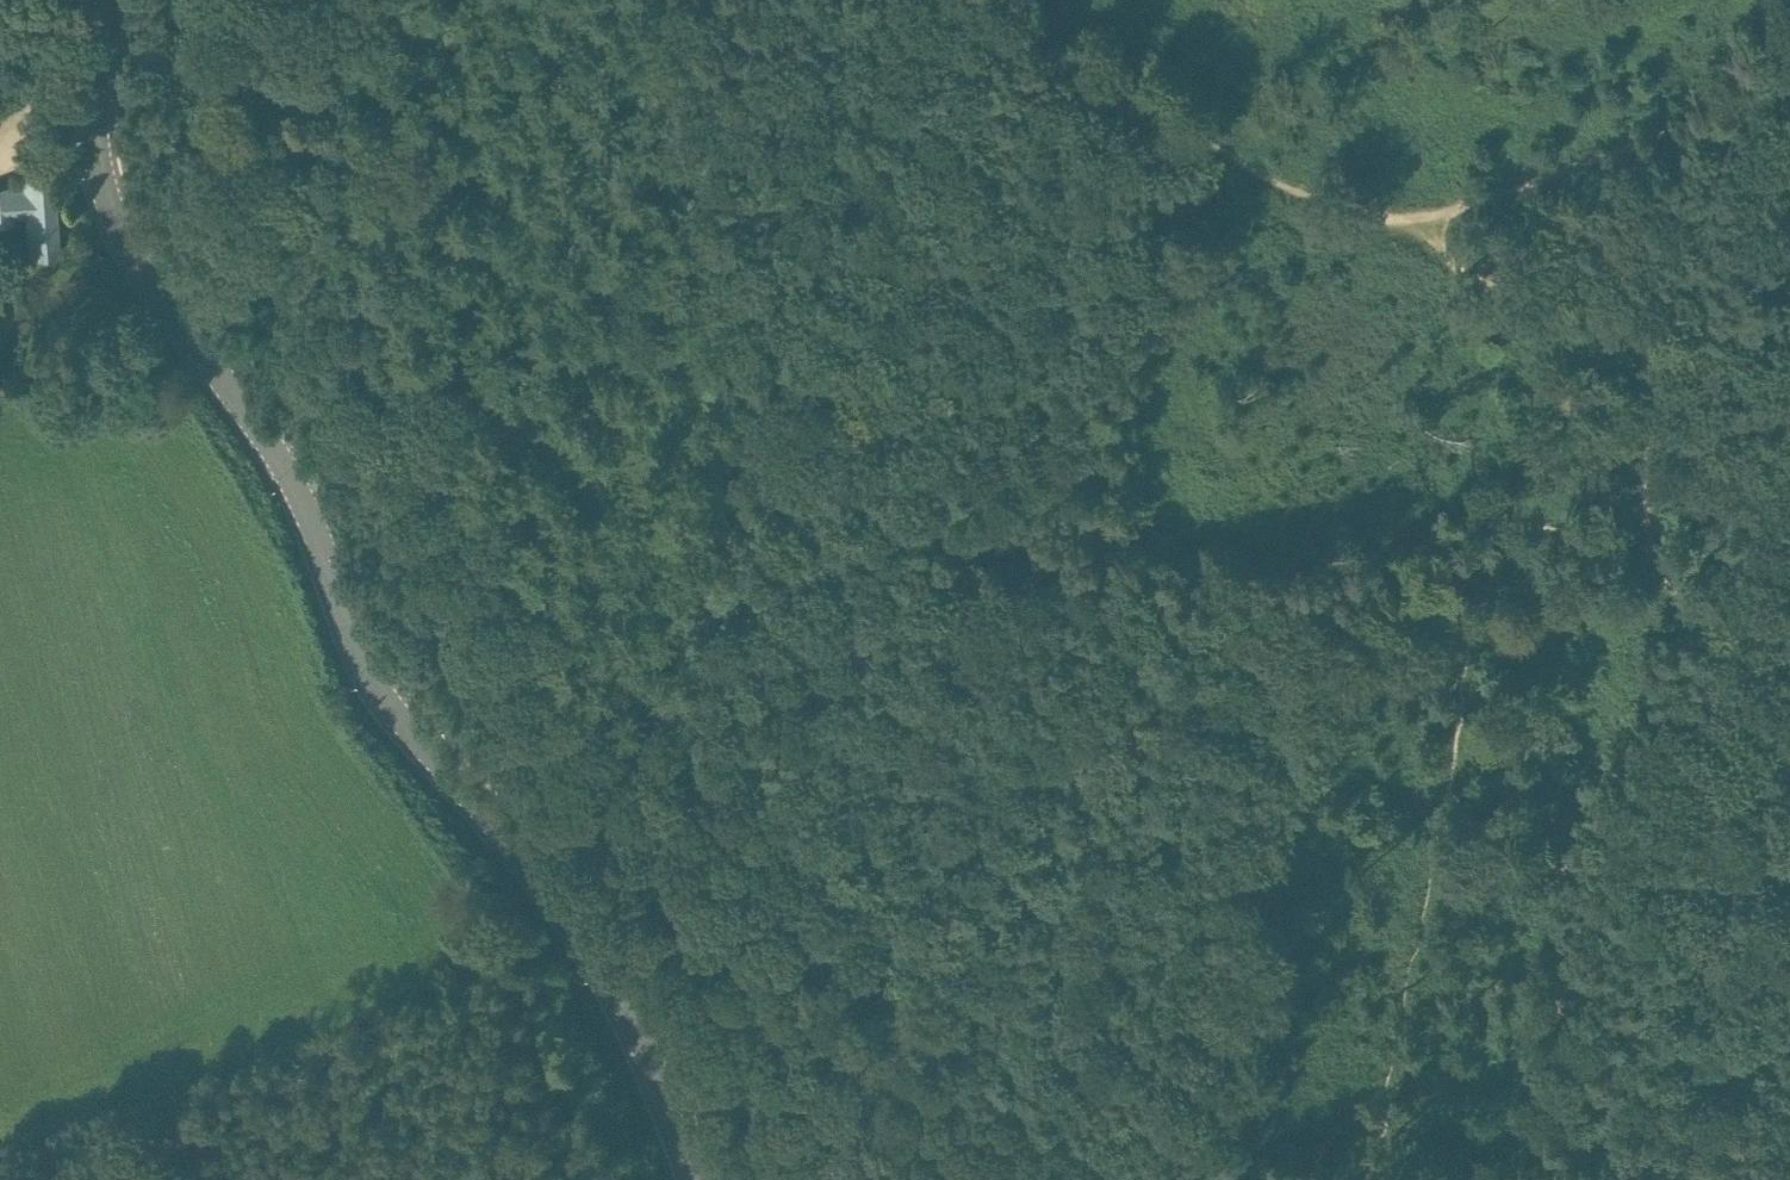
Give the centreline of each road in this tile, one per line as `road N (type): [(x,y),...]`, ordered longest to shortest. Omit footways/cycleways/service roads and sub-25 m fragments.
road 1 (secondary): [(698,1179),(591,944),(374,680),(289,474),(122,232),(108,201),(97,126),(115,0)]
road 2 (track): [(1406,153),(1415,182),(1447,210),(1524,251),(1598,265),(1624,284),(1637,317),(1636,453),(1632,536),(1544,501),(1523,510),(1499,540),(1356,1179)]
road 3 (track): [(841,266),(1057,852),(1176,1073),(1219,1179)]
road 4 (track): [(1042,0),(1174,84),(1317,141),(1406,153),(1675,71),(1770,0)]
road 5 (track): [(650,722),(841,266)]
road 6 (track): [(954,0),(841,266)]
road 7 (track): [(841,266),(759,0)]
road 8 (track): [(1632,536),(1789,611)]

